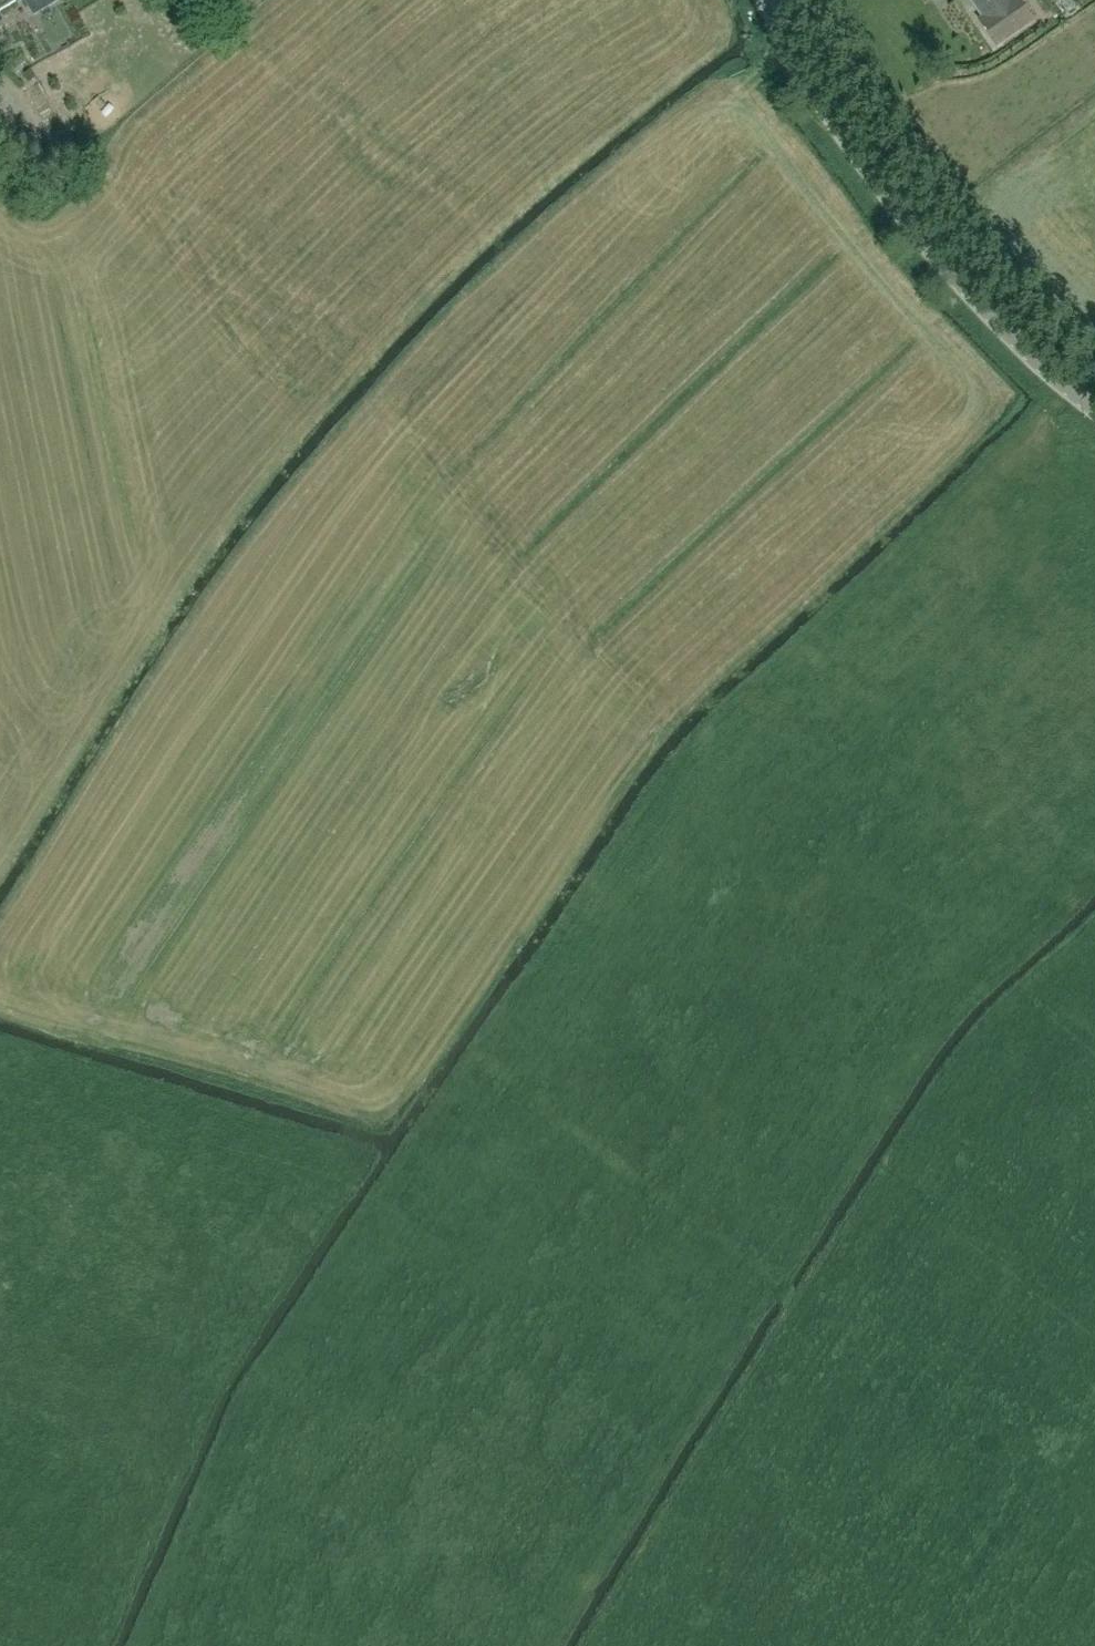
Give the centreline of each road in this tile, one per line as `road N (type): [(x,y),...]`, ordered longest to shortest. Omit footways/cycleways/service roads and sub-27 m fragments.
road 1 (unclassified): [(1094,409),(1025,351),(930,250),(840,132),(765,0)]

